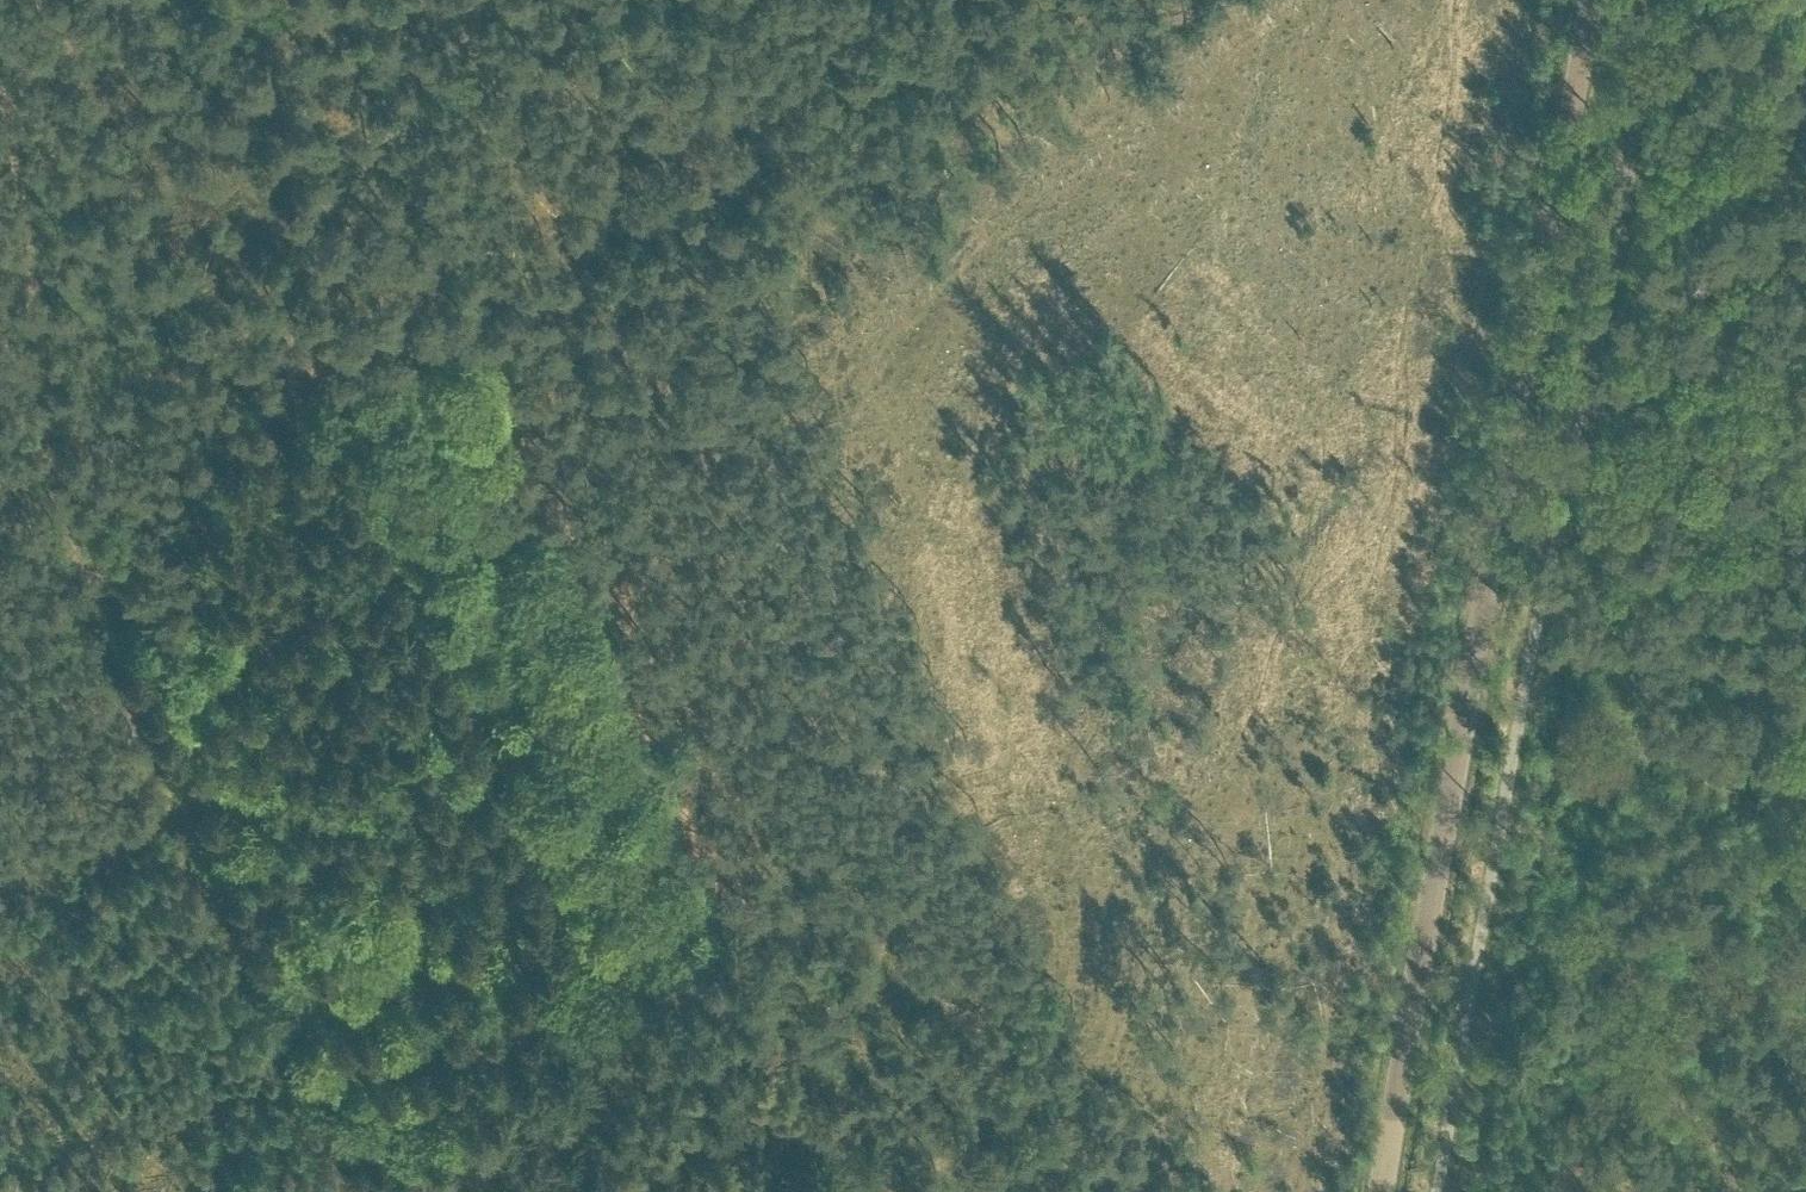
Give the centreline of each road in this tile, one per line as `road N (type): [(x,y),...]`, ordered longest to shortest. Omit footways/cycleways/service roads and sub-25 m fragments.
road 1 (tertiary): [(1375,1191),(1591,0)]

